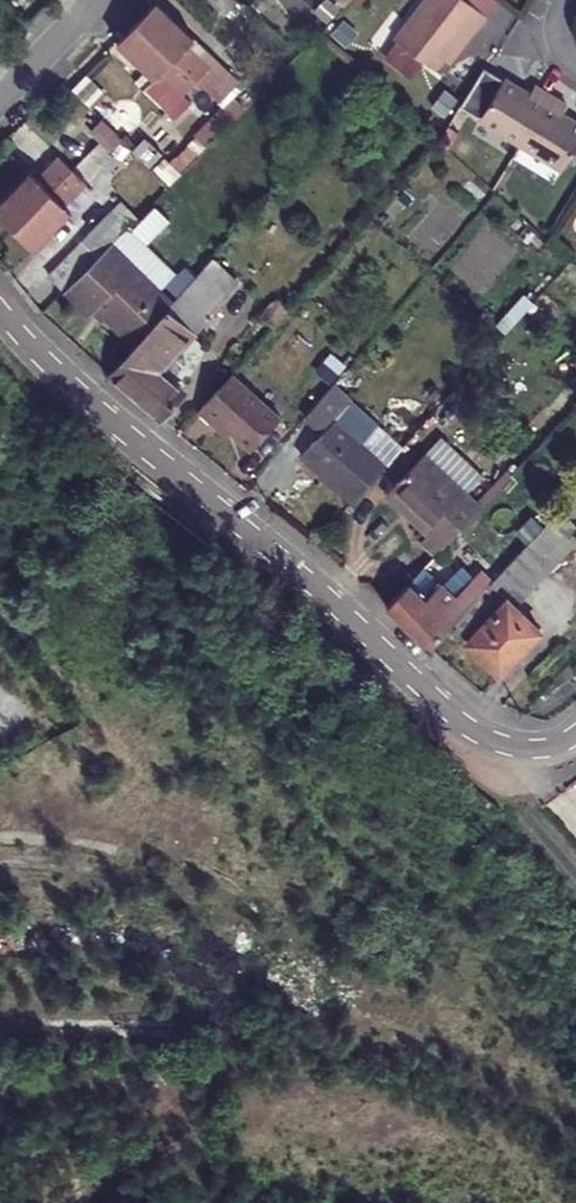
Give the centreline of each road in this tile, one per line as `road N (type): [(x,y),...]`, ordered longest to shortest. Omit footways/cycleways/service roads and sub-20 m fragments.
road 1 (residential): [(575,732),(556,745),(495,747),(453,732),(39,373),(0,325)]

